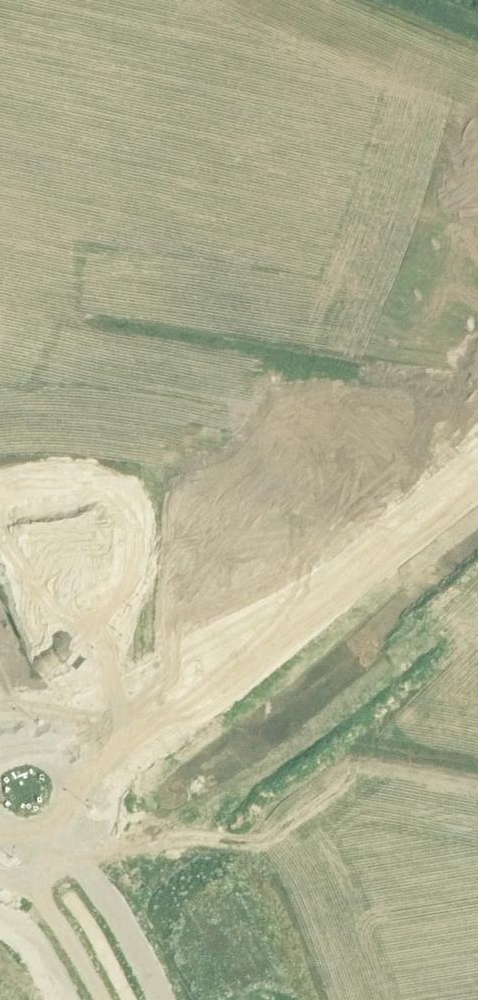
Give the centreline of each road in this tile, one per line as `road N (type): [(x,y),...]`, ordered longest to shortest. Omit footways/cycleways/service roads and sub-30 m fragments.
road 1 (tertiary): [(198,683),(477,475)]
road 2 (residential): [(159,999),(58,834)]
road 3 (tertiary): [(76,783),(151,731),(198,683)]
road 4 (tertiary): [(198,683),(62,756)]

